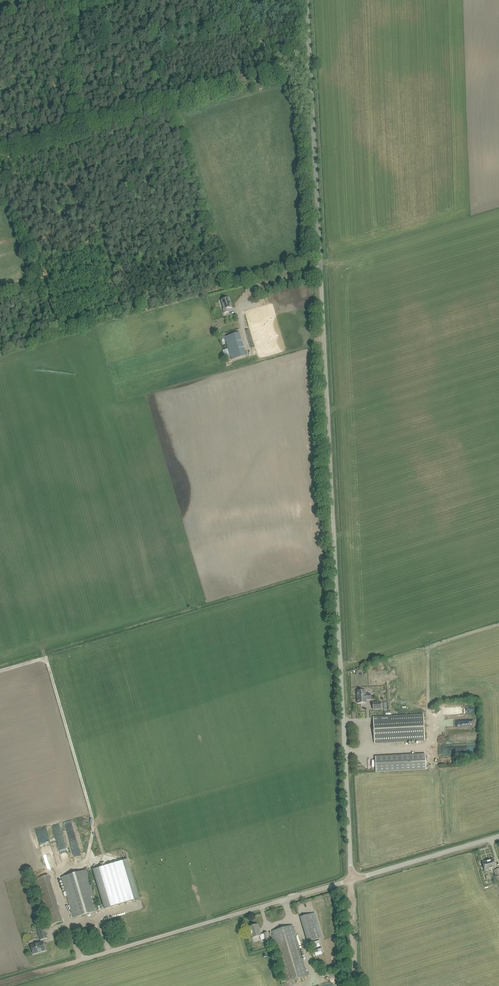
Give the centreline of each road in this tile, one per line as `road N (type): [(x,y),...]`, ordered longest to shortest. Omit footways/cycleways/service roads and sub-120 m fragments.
road 1 (unclassified): [(352,880),(307,0)]
road 2 (unclassified): [(66,964),(352,880)]
road 3 (track): [(0,150),(77,128),(71,0)]
road 4 (unclassified): [(352,880),(498,836)]
road 5 (track): [(310,66),(287,62),(214,0)]

